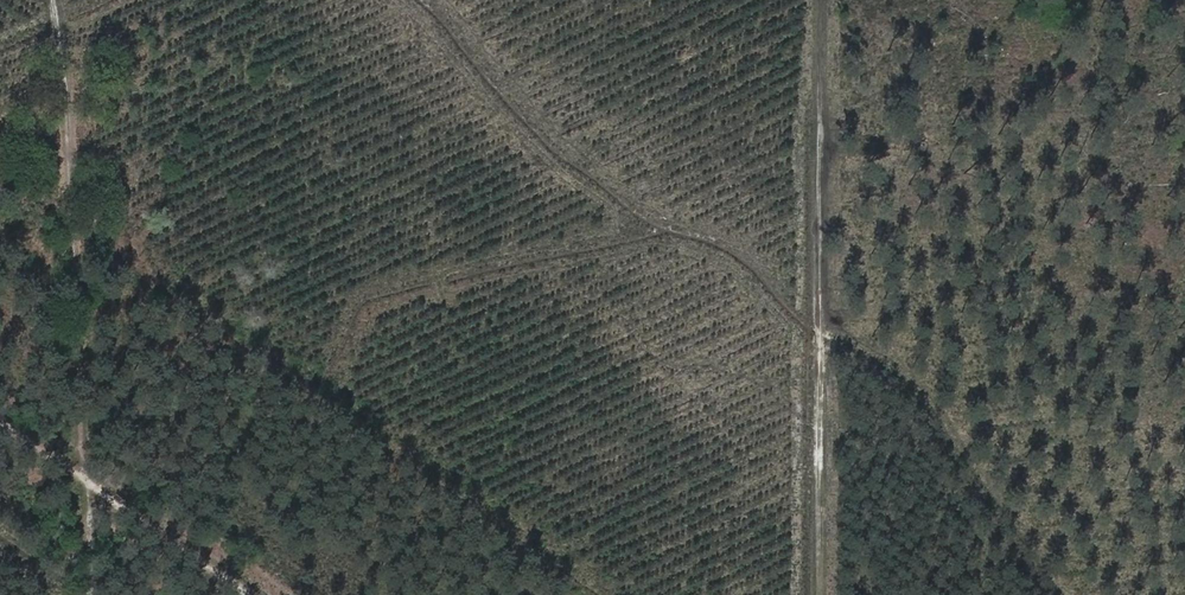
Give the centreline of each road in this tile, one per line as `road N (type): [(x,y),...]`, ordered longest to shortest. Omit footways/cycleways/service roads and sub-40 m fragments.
road 1 (track): [(55,0),(86,310),(96,594)]
road 2 (track): [(814,0),(812,594)]
road 3 (track): [(255,594),(0,416)]

